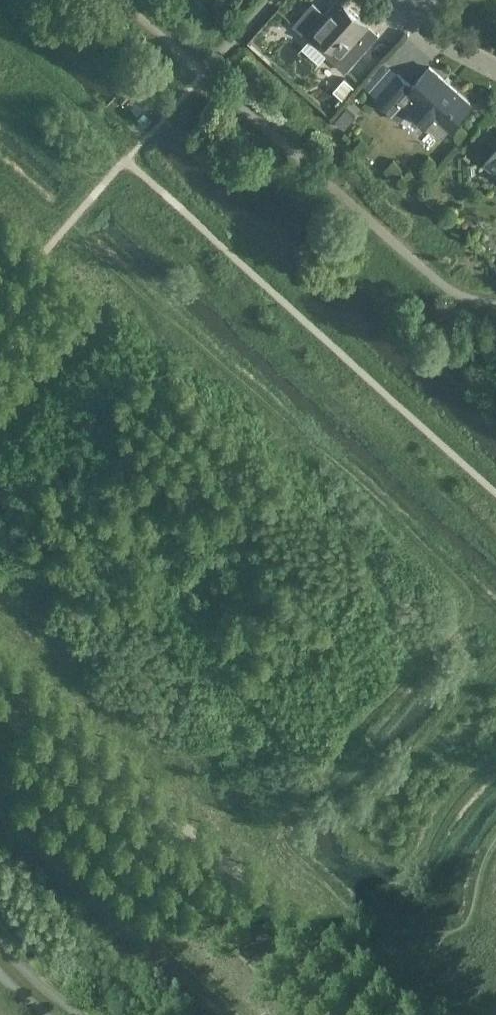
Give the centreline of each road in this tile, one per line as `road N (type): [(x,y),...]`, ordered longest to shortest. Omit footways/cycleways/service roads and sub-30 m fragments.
road 1 (residential): [(495,69),(444,43),(398,0)]

